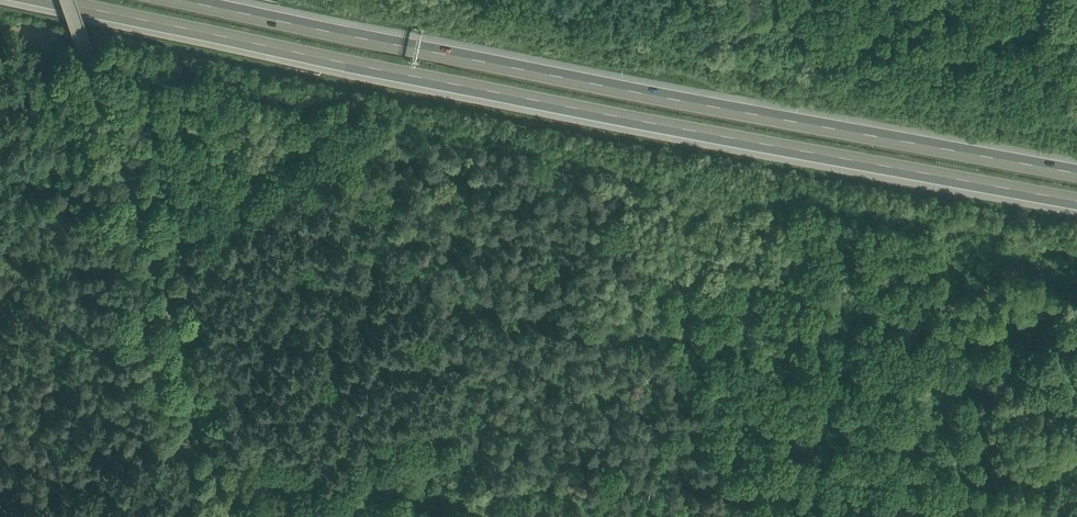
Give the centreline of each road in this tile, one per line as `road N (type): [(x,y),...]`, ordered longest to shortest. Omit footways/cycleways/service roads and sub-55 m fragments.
road 1 (motorway): [(49,0),(1076,199)]
road 2 (motorway): [(1076,173),(190,0)]
road 3 (unclassified): [(236,516),(72,0)]

